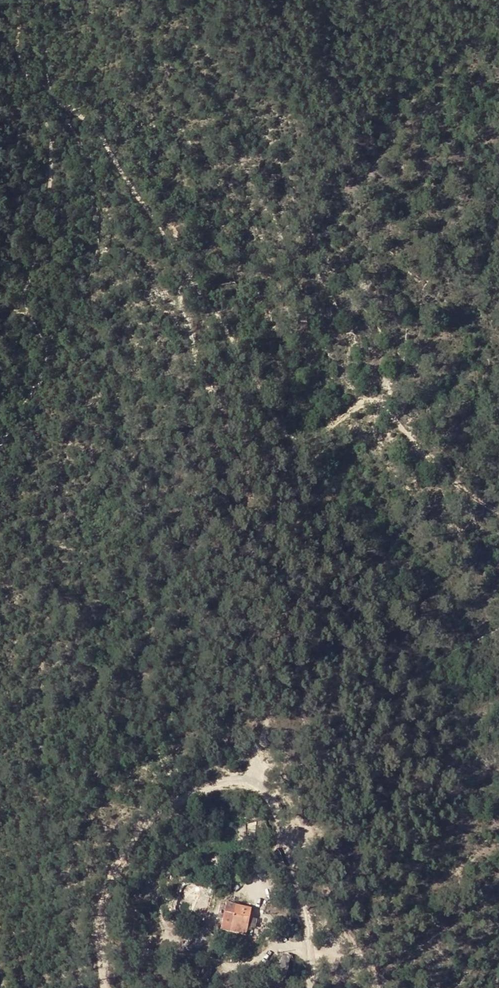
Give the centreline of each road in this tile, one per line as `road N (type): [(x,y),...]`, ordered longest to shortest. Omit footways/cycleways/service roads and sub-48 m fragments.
road 1 (track): [(498,511),(412,445),(377,403),(321,434),(290,439),(97,130),(24,72)]
road 2 (unclassified): [(112,987),(109,902),(125,862),(159,809),(231,784),(259,790),(282,814),(300,865),(312,987)]

